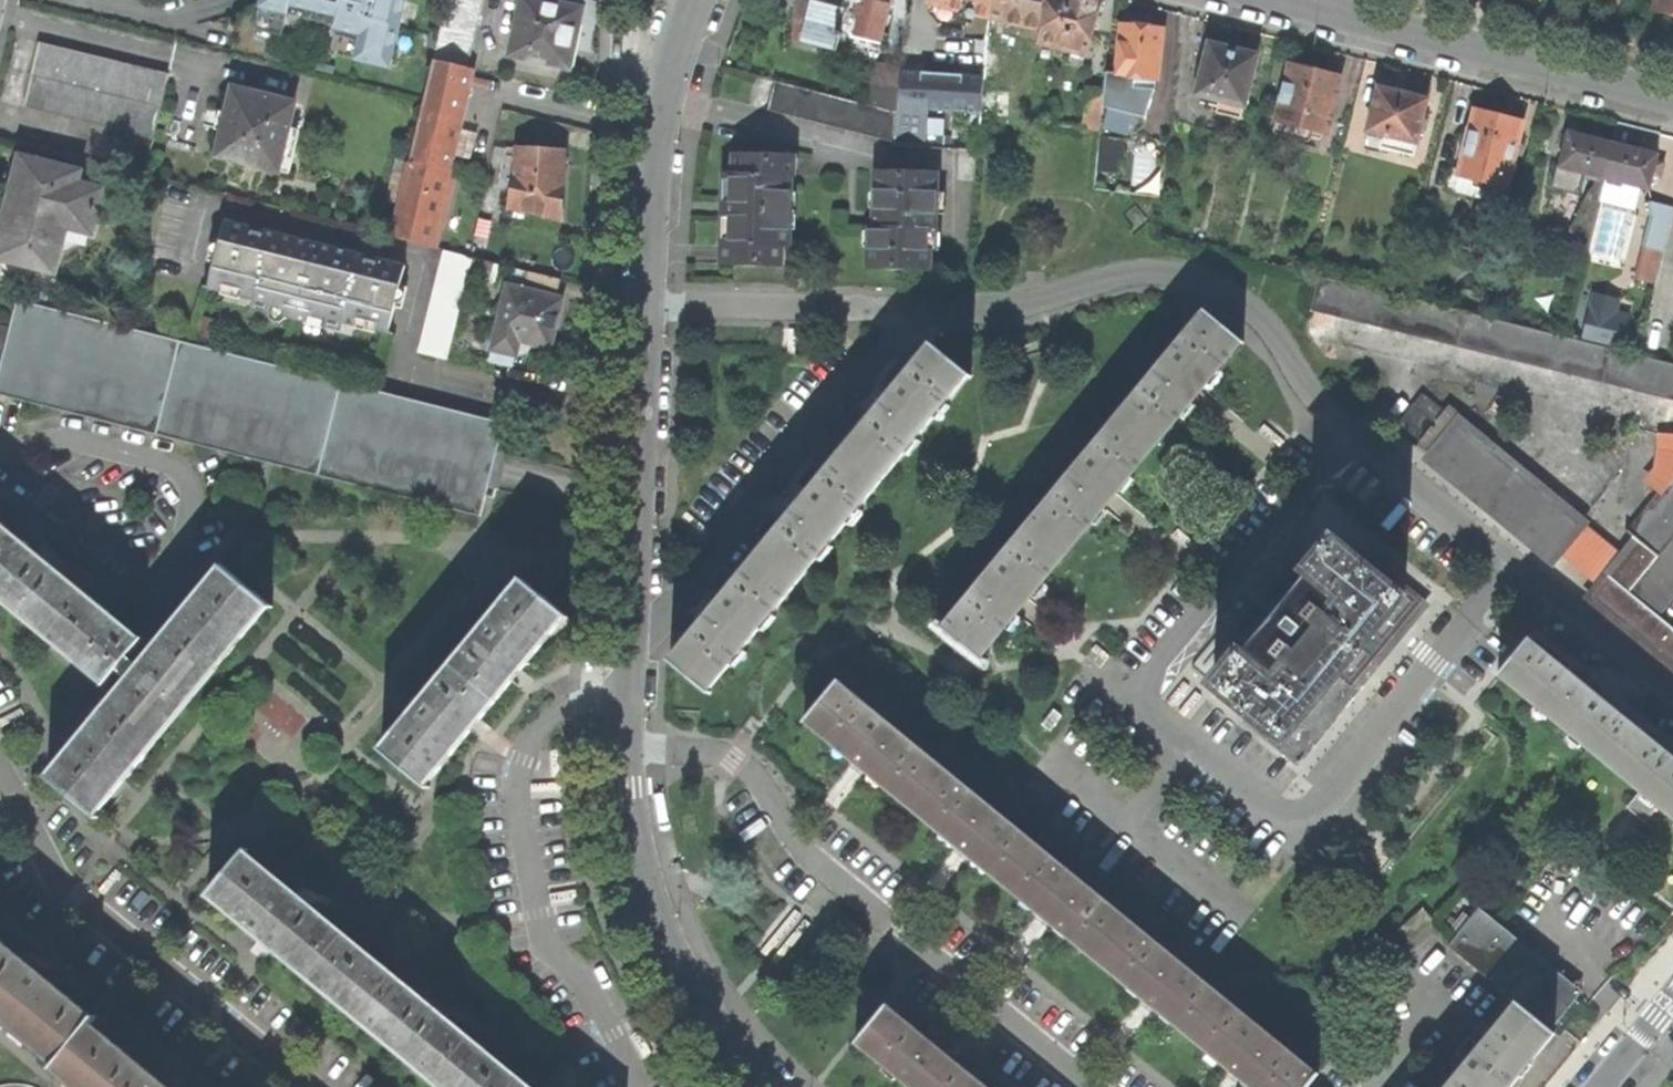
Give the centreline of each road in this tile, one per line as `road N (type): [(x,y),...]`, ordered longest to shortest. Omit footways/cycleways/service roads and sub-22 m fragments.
road 1 (residential): [(771,1086),(707,1017),(660,937),(630,796),(660,153),(699,0)]
road 2 (residential): [(0,767),(76,898),(306,1086)]
road 3 (tertiary): [(1672,103),(1297,6)]

